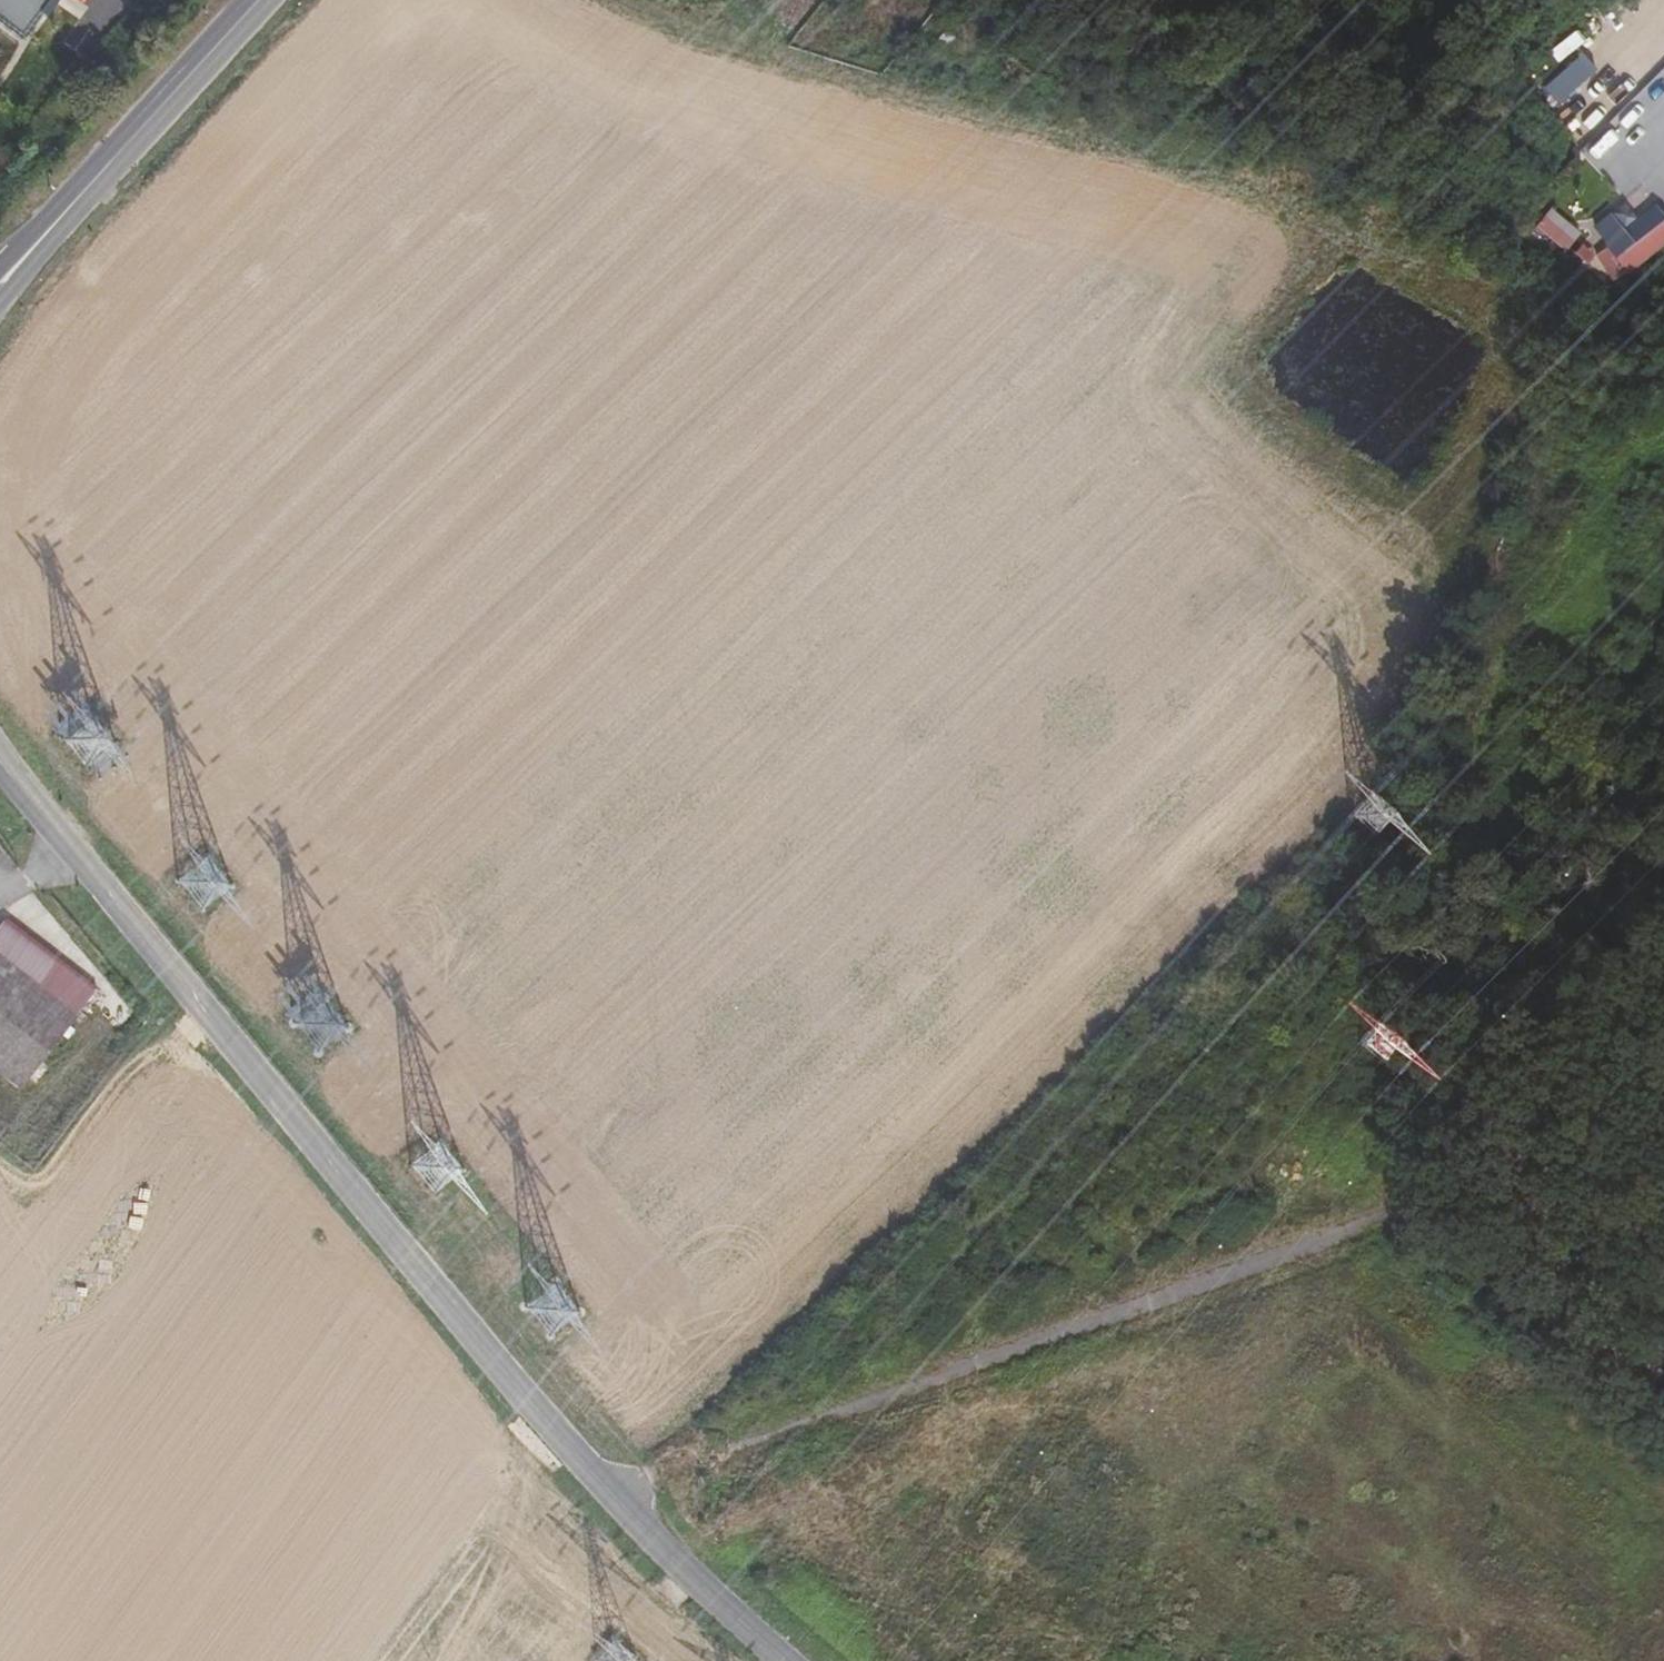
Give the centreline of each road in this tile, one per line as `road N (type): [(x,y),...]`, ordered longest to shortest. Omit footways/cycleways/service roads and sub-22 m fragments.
road 1 (unclassified): [(0,760),(620,1492),(686,1562),(800,1660)]
road 2 (track): [(604,0),(658,28),(1215,180),(1500,304)]
road 3 (primary): [(0,277),(258,0)]

